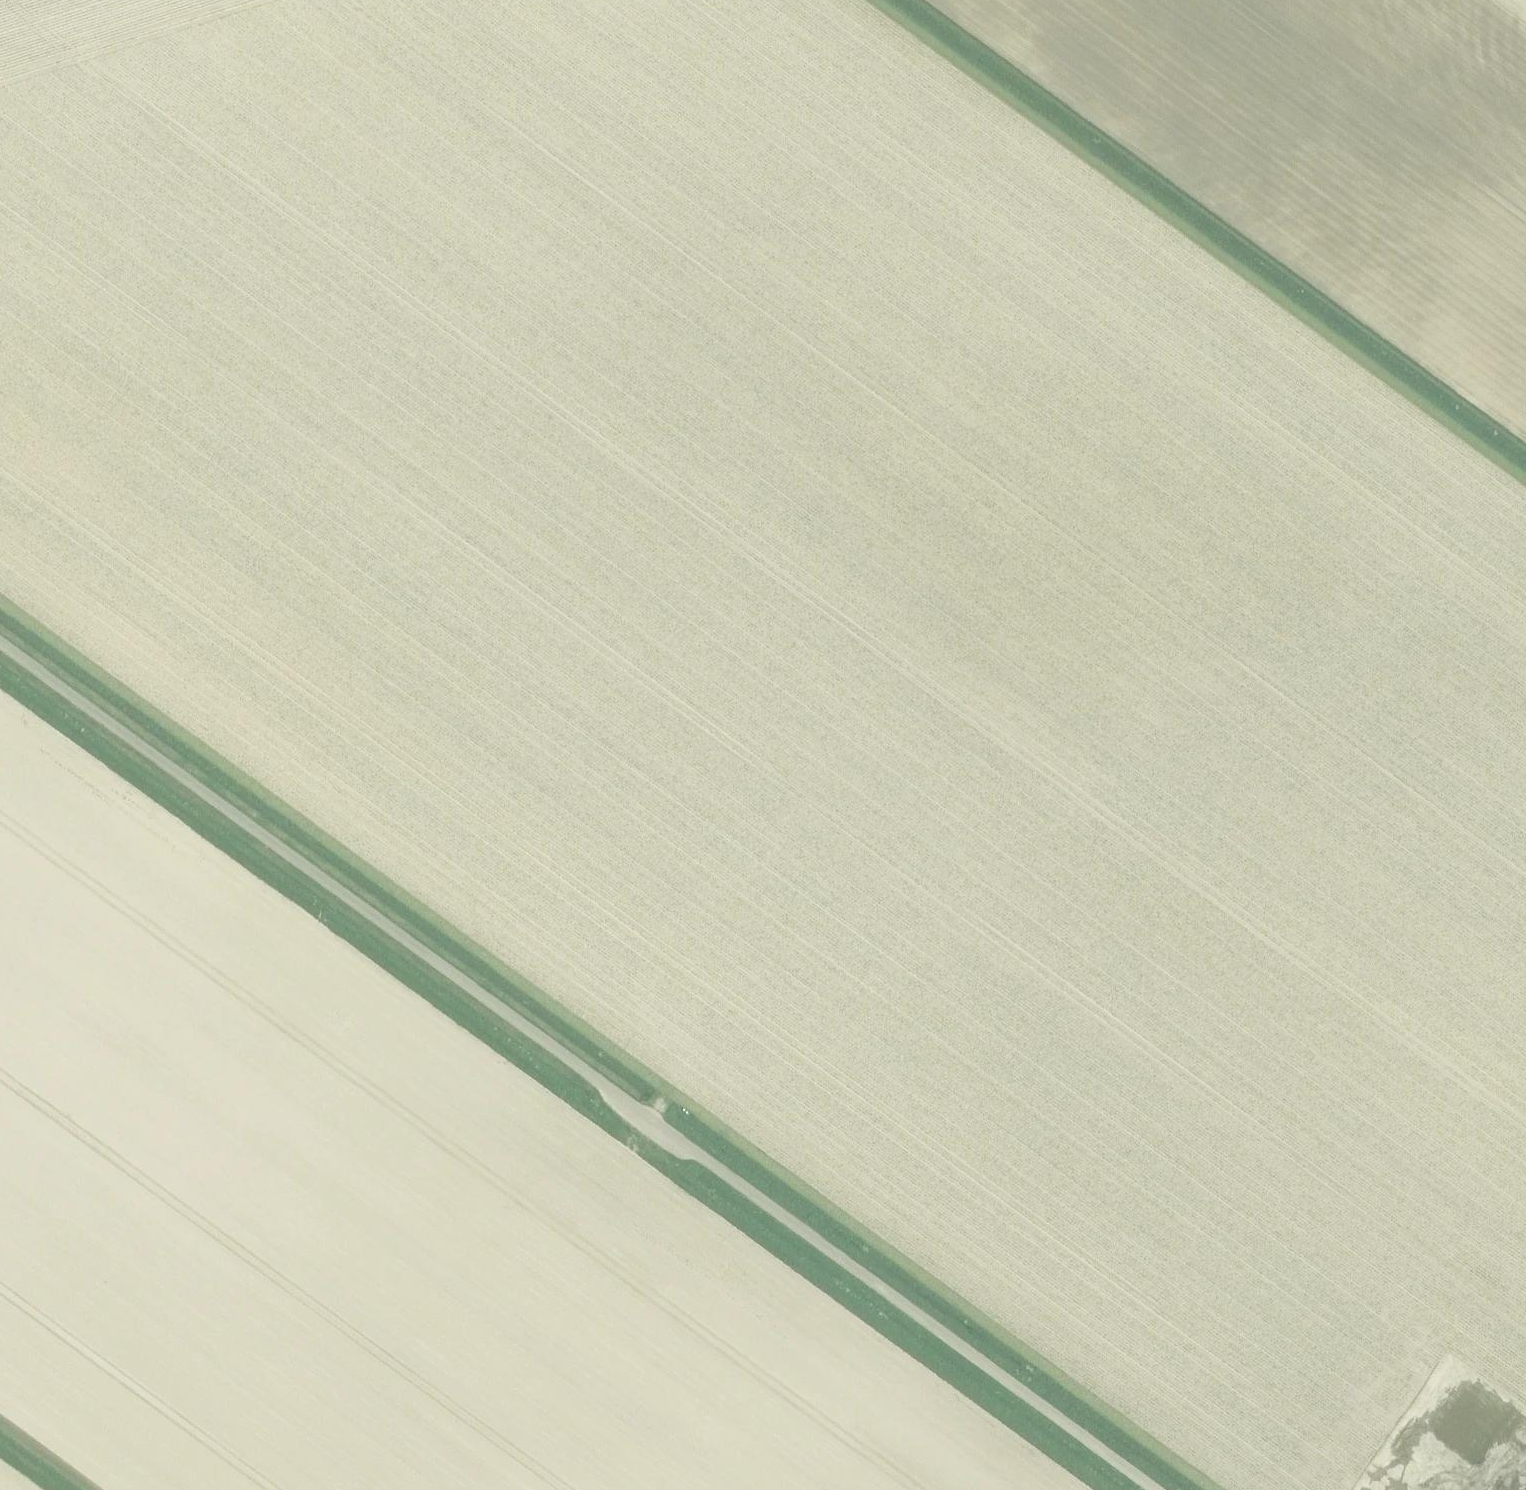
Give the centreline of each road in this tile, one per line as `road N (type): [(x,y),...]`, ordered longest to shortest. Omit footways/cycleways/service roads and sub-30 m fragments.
road 1 (unclassified): [(1152,1489),(0,643)]

